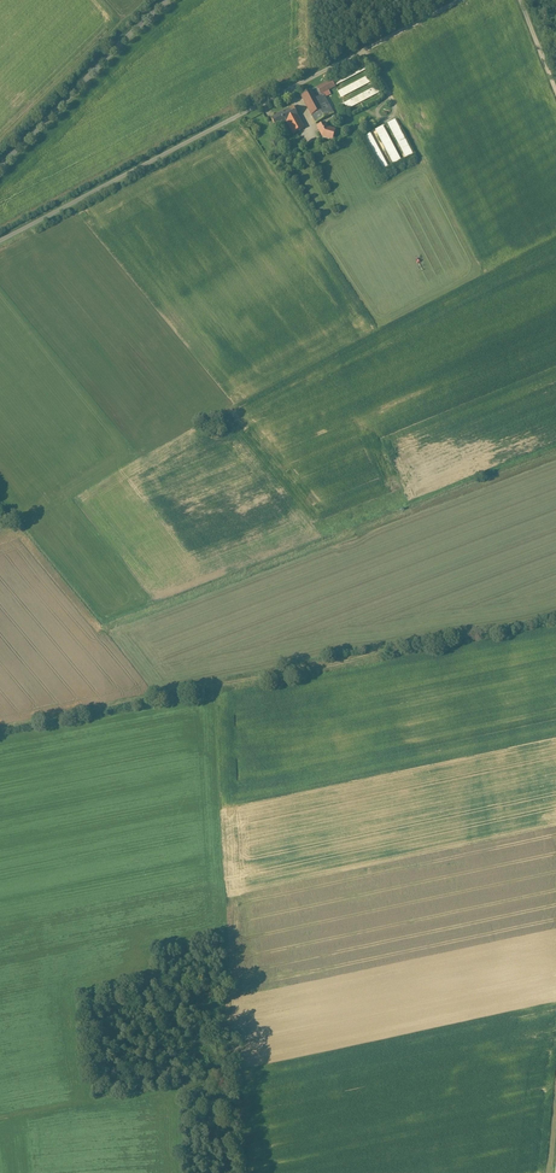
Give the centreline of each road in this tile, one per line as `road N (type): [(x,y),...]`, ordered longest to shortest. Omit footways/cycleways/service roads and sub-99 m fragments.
road 1 (track): [(555,616),(0,729)]
road 2 (unclassified): [(461,0),(0,241)]
road 3 (unclassified): [(170,0),(0,167)]

